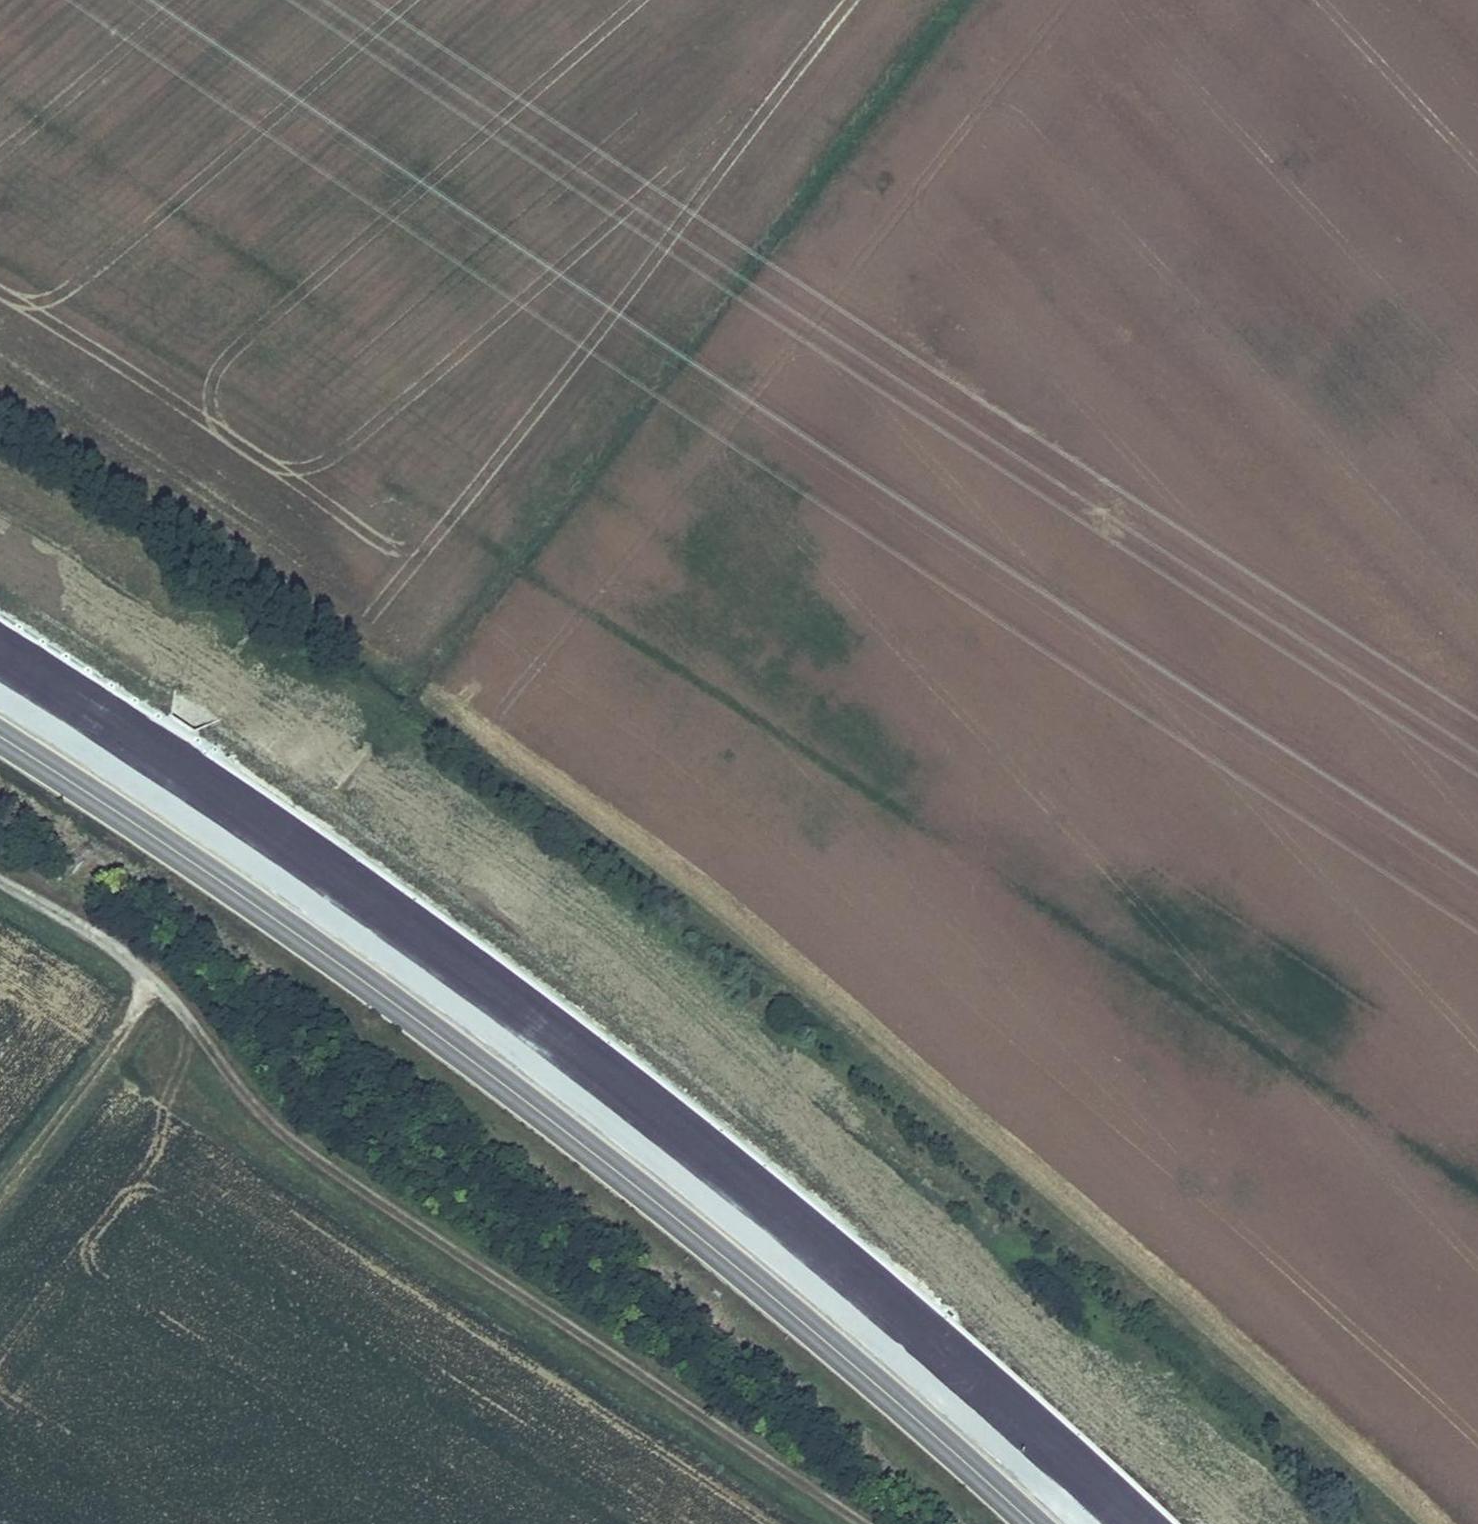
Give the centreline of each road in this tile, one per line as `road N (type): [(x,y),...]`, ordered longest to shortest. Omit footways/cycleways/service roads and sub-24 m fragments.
road 1 (motorway): [(1135,1523),(626,1095),(365,905),(0,669)]
road 2 (motorway): [(0,728),(333,948),(837,1339),(1046,1523)]
road 3 (track): [(0,877),(147,966),(271,1118),(869,1523)]

